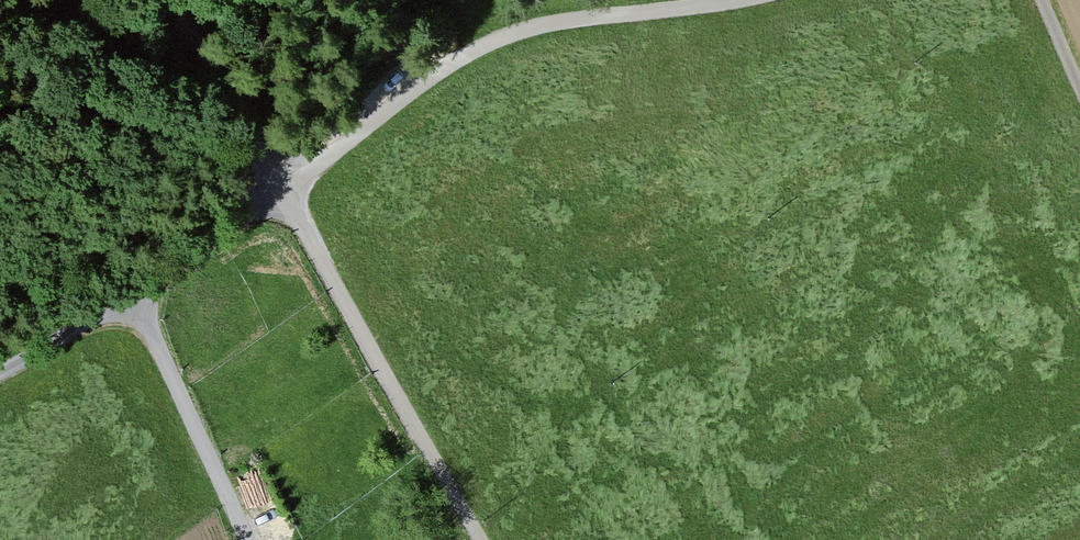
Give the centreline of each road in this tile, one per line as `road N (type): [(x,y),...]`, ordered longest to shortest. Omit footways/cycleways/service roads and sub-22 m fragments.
road 1 (track): [(286,177),(399,94),(540,25),(743,0)]
road 2 (track): [(192,0),(286,177)]
road 3 (track): [(0,363),(133,287)]

